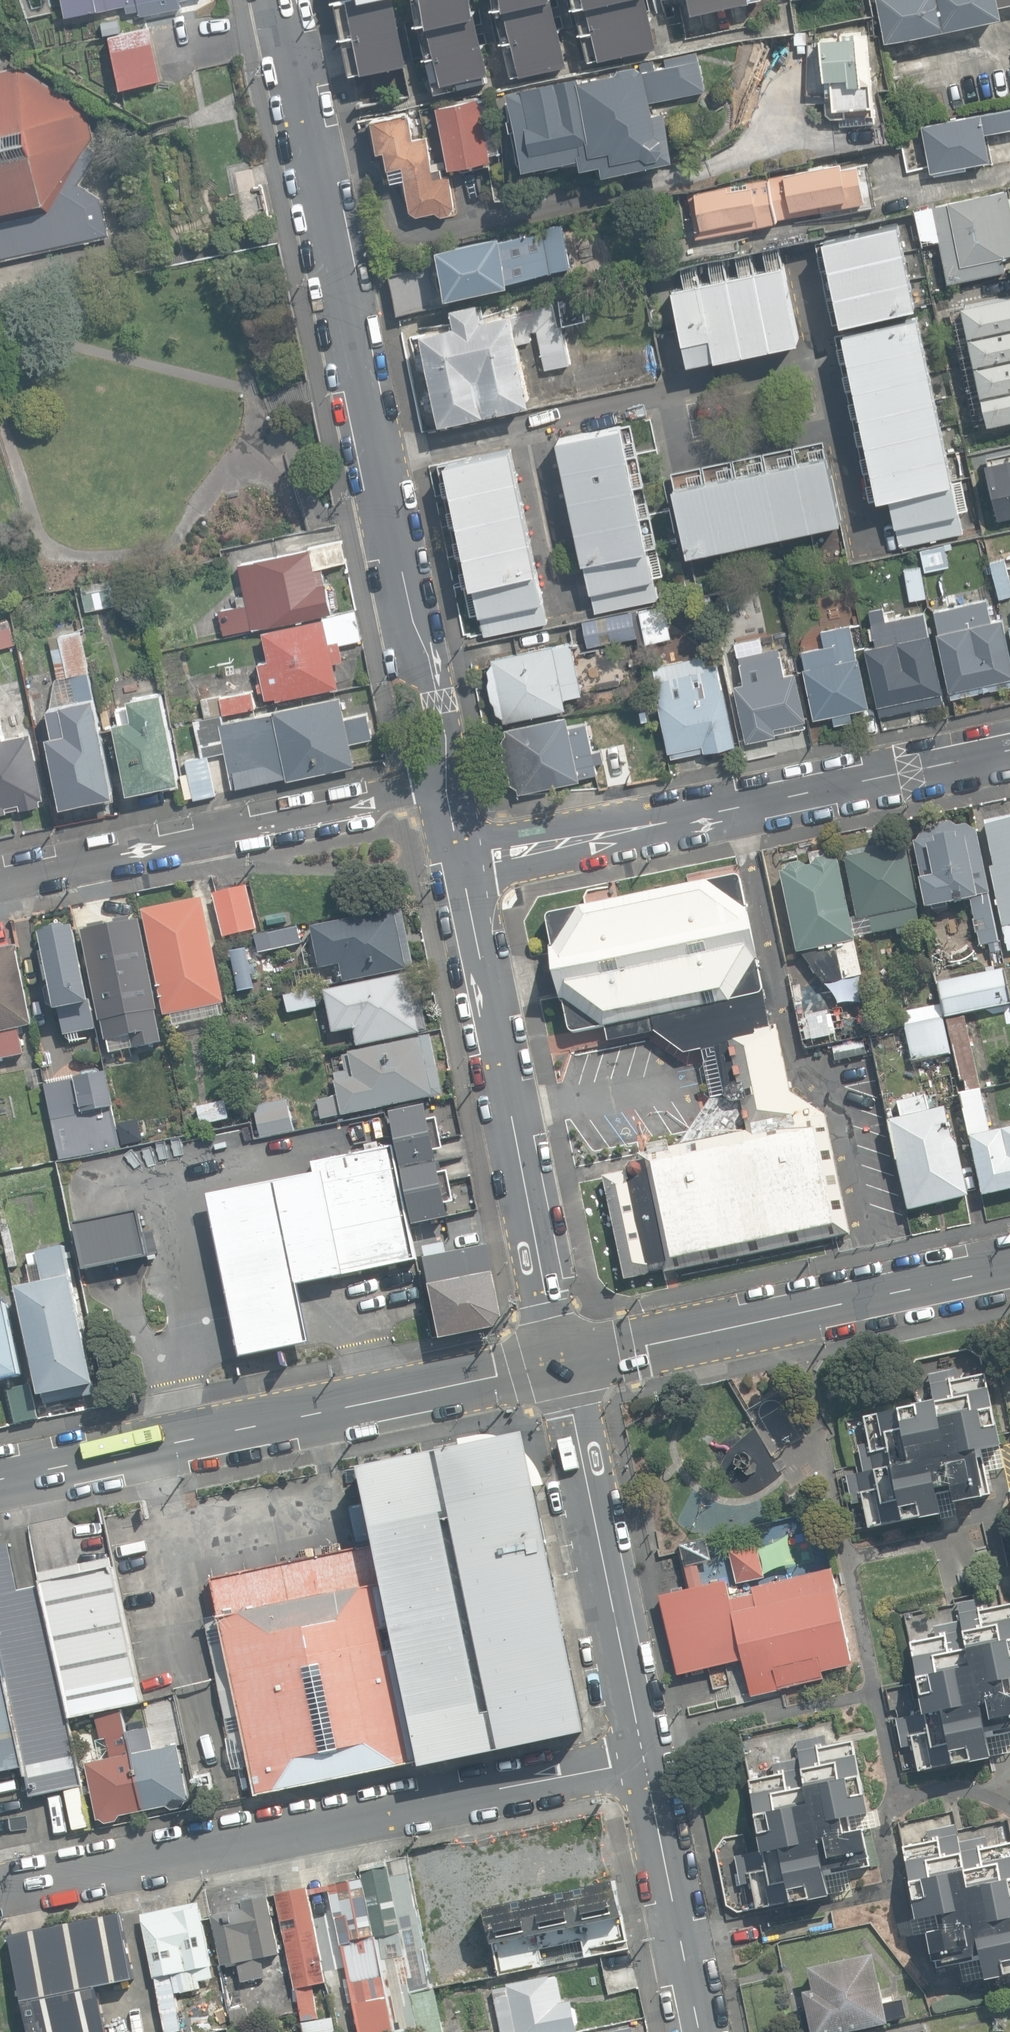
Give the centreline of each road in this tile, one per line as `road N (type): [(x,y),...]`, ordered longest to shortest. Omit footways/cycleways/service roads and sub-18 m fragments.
road 1 (residential): [(450,788),(438,701),(281,0)]
road 2 (unclassified): [(644,1760),(0,1893)]
road 3 (secondary): [(0,1479),(562,1362)]
road 4 (residential): [(465,864),(1009,749)]
road 5 (residential): [(562,1362),(465,864)]
road 6 (residential): [(0,880),(450,788)]
road 7 (secondary): [(562,1362),(1009,1268)]
road 8 (residential): [(644,1760),(562,1362)]
road 9 (residential): [(702,2031),(644,1760)]

